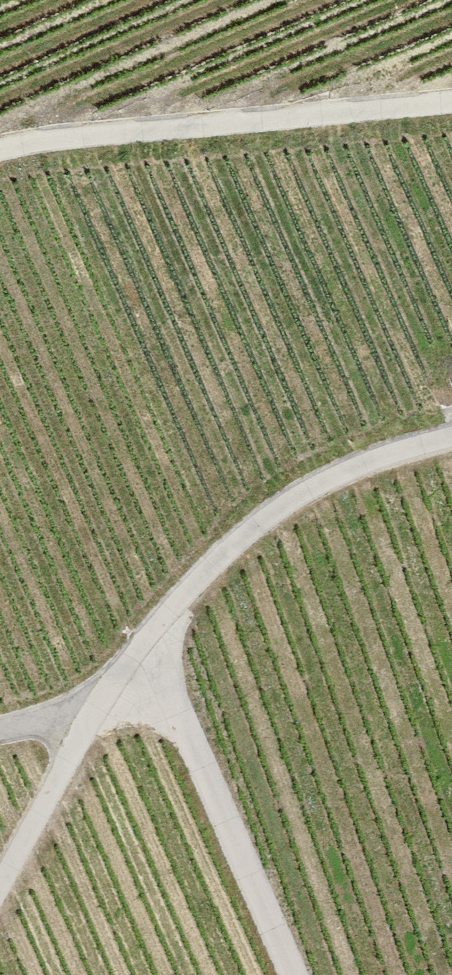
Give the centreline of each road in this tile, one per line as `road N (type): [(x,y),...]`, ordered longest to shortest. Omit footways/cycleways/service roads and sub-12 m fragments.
road 1 (track): [(0,733),(116,683),(254,523),(451,434)]
road 2 (track): [(451,109),(36,128),(0,142)]
road 3 (track): [(116,683),(183,745),(286,974)]

